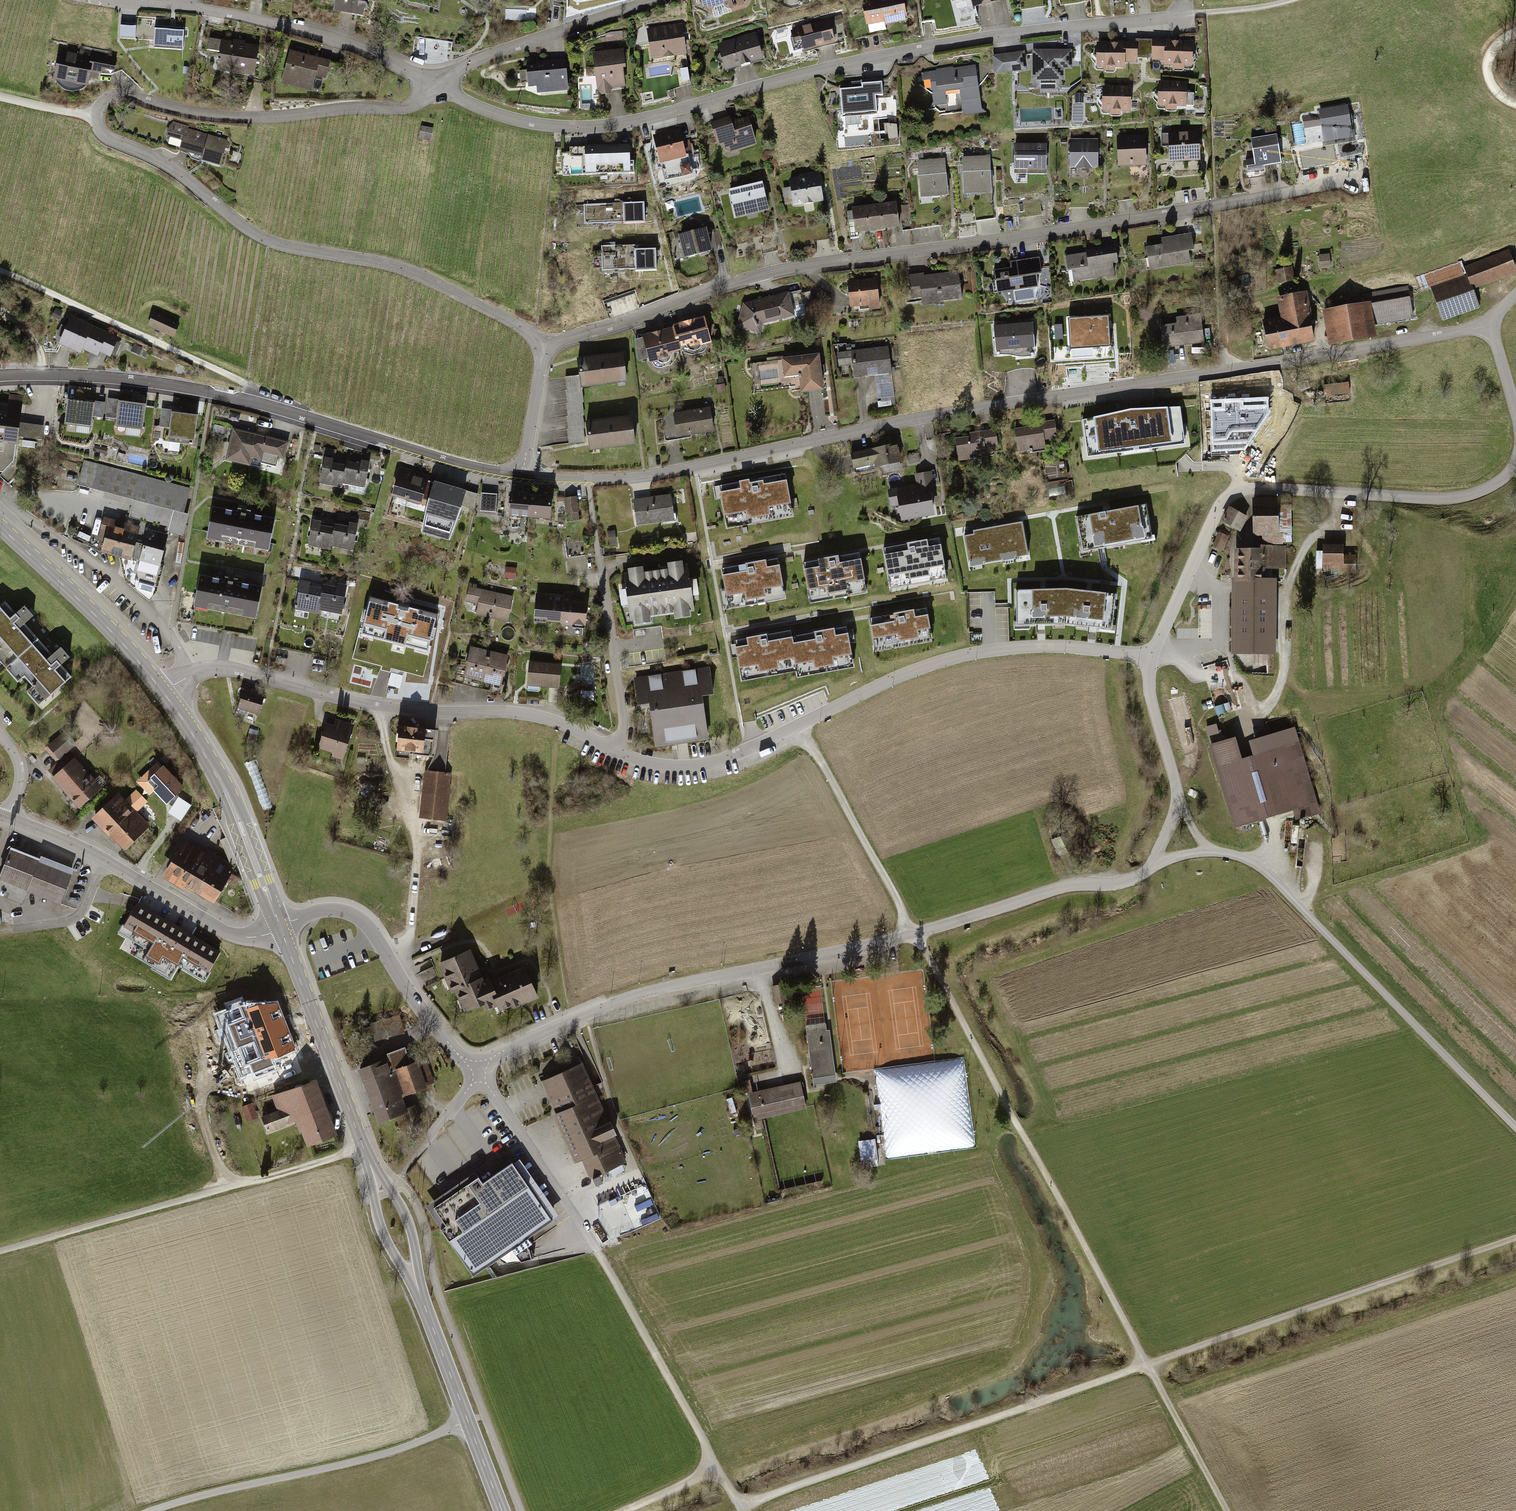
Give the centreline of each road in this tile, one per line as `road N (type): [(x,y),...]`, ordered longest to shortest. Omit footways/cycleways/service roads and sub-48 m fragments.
road 1 (residential): [(1150,657),(1150,698),(1178,806),(1150,866),(1116,884),(1079,881),(914,933),(628,998),(478,1068),(438,1031),(357,917),(323,910),(280,926)]
road 2 (residential): [(524,476),(641,476),(905,421),(1490,325)]
road 3 (track): [(804,726),(1227,1510)]
road 4 (residential): [(541,351),(514,321),(421,275),(269,242),(157,159),(105,137),(96,119),(102,100),(116,94),(261,117),(402,108),(436,86)]
road 5 (residential): [(541,351),(765,273),(1354,179)]
road 6 (track): [(740,1505),(1515,1237)]
road 7 (residential): [(436,86),(528,123),(588,127),(868,58),(1184,16)]
road 8 (primary): [(280,926),(503,1510)]
road 9 (residential): [(614,746),(655,766),(717,766),(941,660),(1049,648),(1150,657)]
road 10 (residential): [(0,377),(114,377),(212,391),(524,476)]
road 11 (residential): [(1515,449),(1509,469),(1482,491),(1424,499),(1259,487),(1229,493),(1150,657)]
road 12 (track): [(1515,1134),(1269,866),(1208,851),(1150,866)]
road 13 (residential): [(163,692),(220,668),(381,708),(544,712),(614,746)]
road 14 (track): [(362,1148),(0,1250)]
road 15 (residential): [(98,0),(197,7),(294,27),(382,56),(436,86)]
road 16 (track): [(153,1510),(351,1463),(468,1421)]
road 17 (track): [(0,271),(264,392),(263,404)]
road 18 (track): [(1229,493),(1286,396),(1150,396),(1140,385)]
road 19 (primary): [(163,692),(230,802),(280,926)]
road 20 (residential): [(436,86),(473,61),(651,0)]
road 21 (primary): [(0,527),(163,692)]
road 22 (tertiary): [(101,857),(234,937),(280,926)]
road 23 (residential): [(601,570),(623,723),(614,746)]
road 24 (track): [(1248,749),(1255,724),(1243,677),(1224,662),(1150,657)]
road 25 (residential): [(524,476),(541,351)]
road 26 (residential): [(101,857),(82,912),(17,928)]

